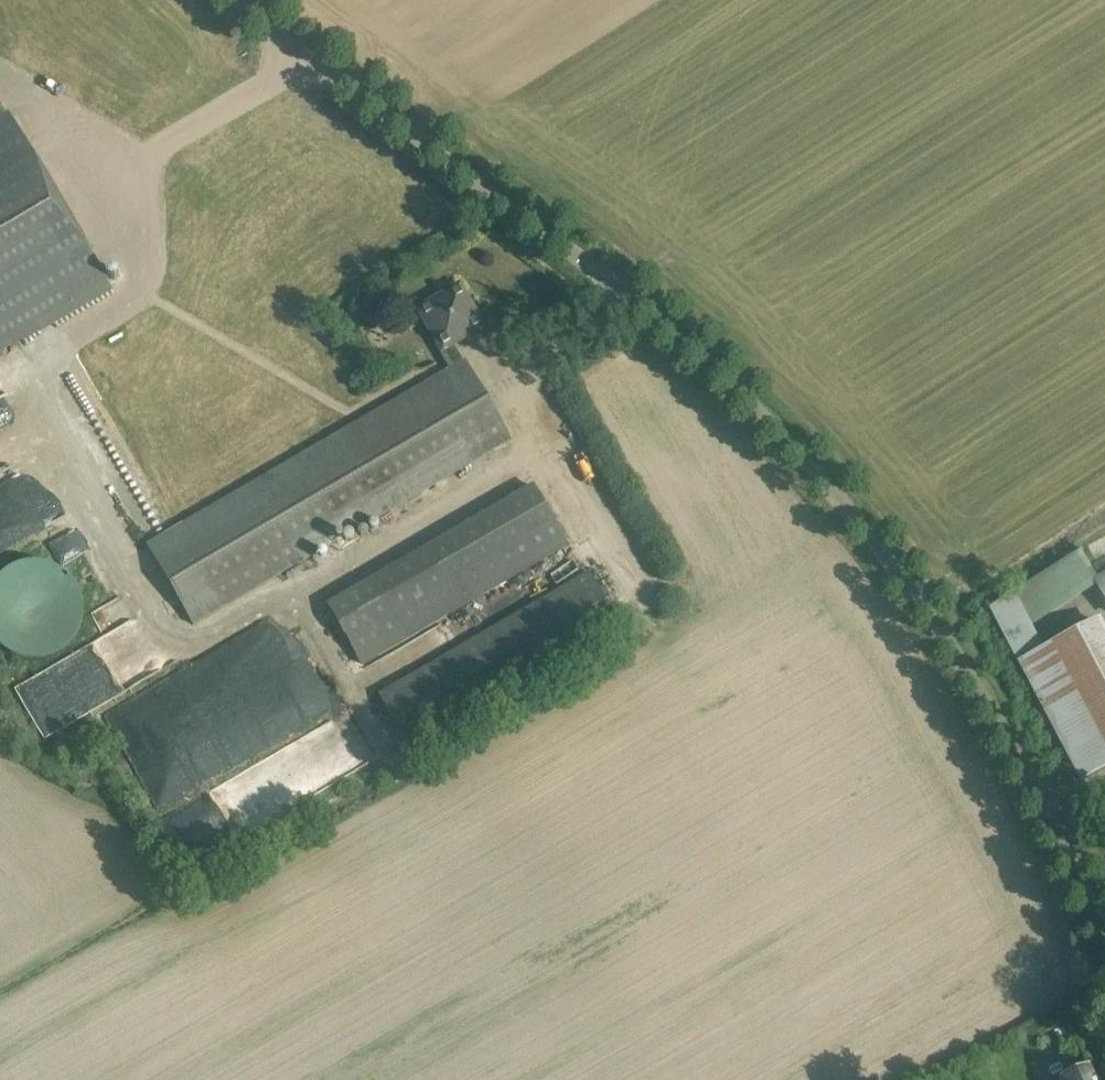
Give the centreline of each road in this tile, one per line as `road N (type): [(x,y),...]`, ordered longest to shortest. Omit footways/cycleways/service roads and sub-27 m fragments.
road 1 (unclassified): [(1104,943),(964,666),(785,438),(664,323),(238,0)]

